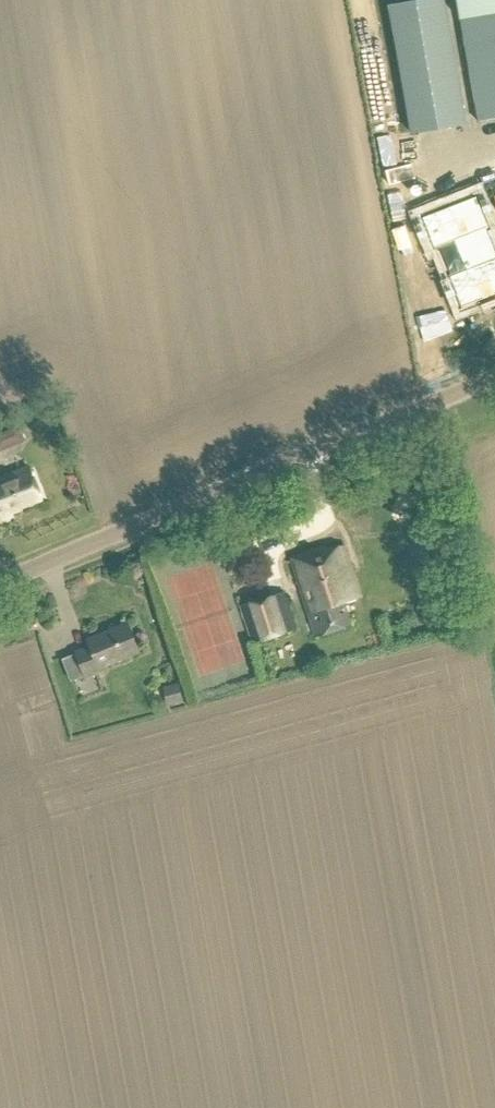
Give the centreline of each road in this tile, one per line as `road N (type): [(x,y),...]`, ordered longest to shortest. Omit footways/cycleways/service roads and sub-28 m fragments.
road 1 (unclassified): [(0,580),(494,377)]

